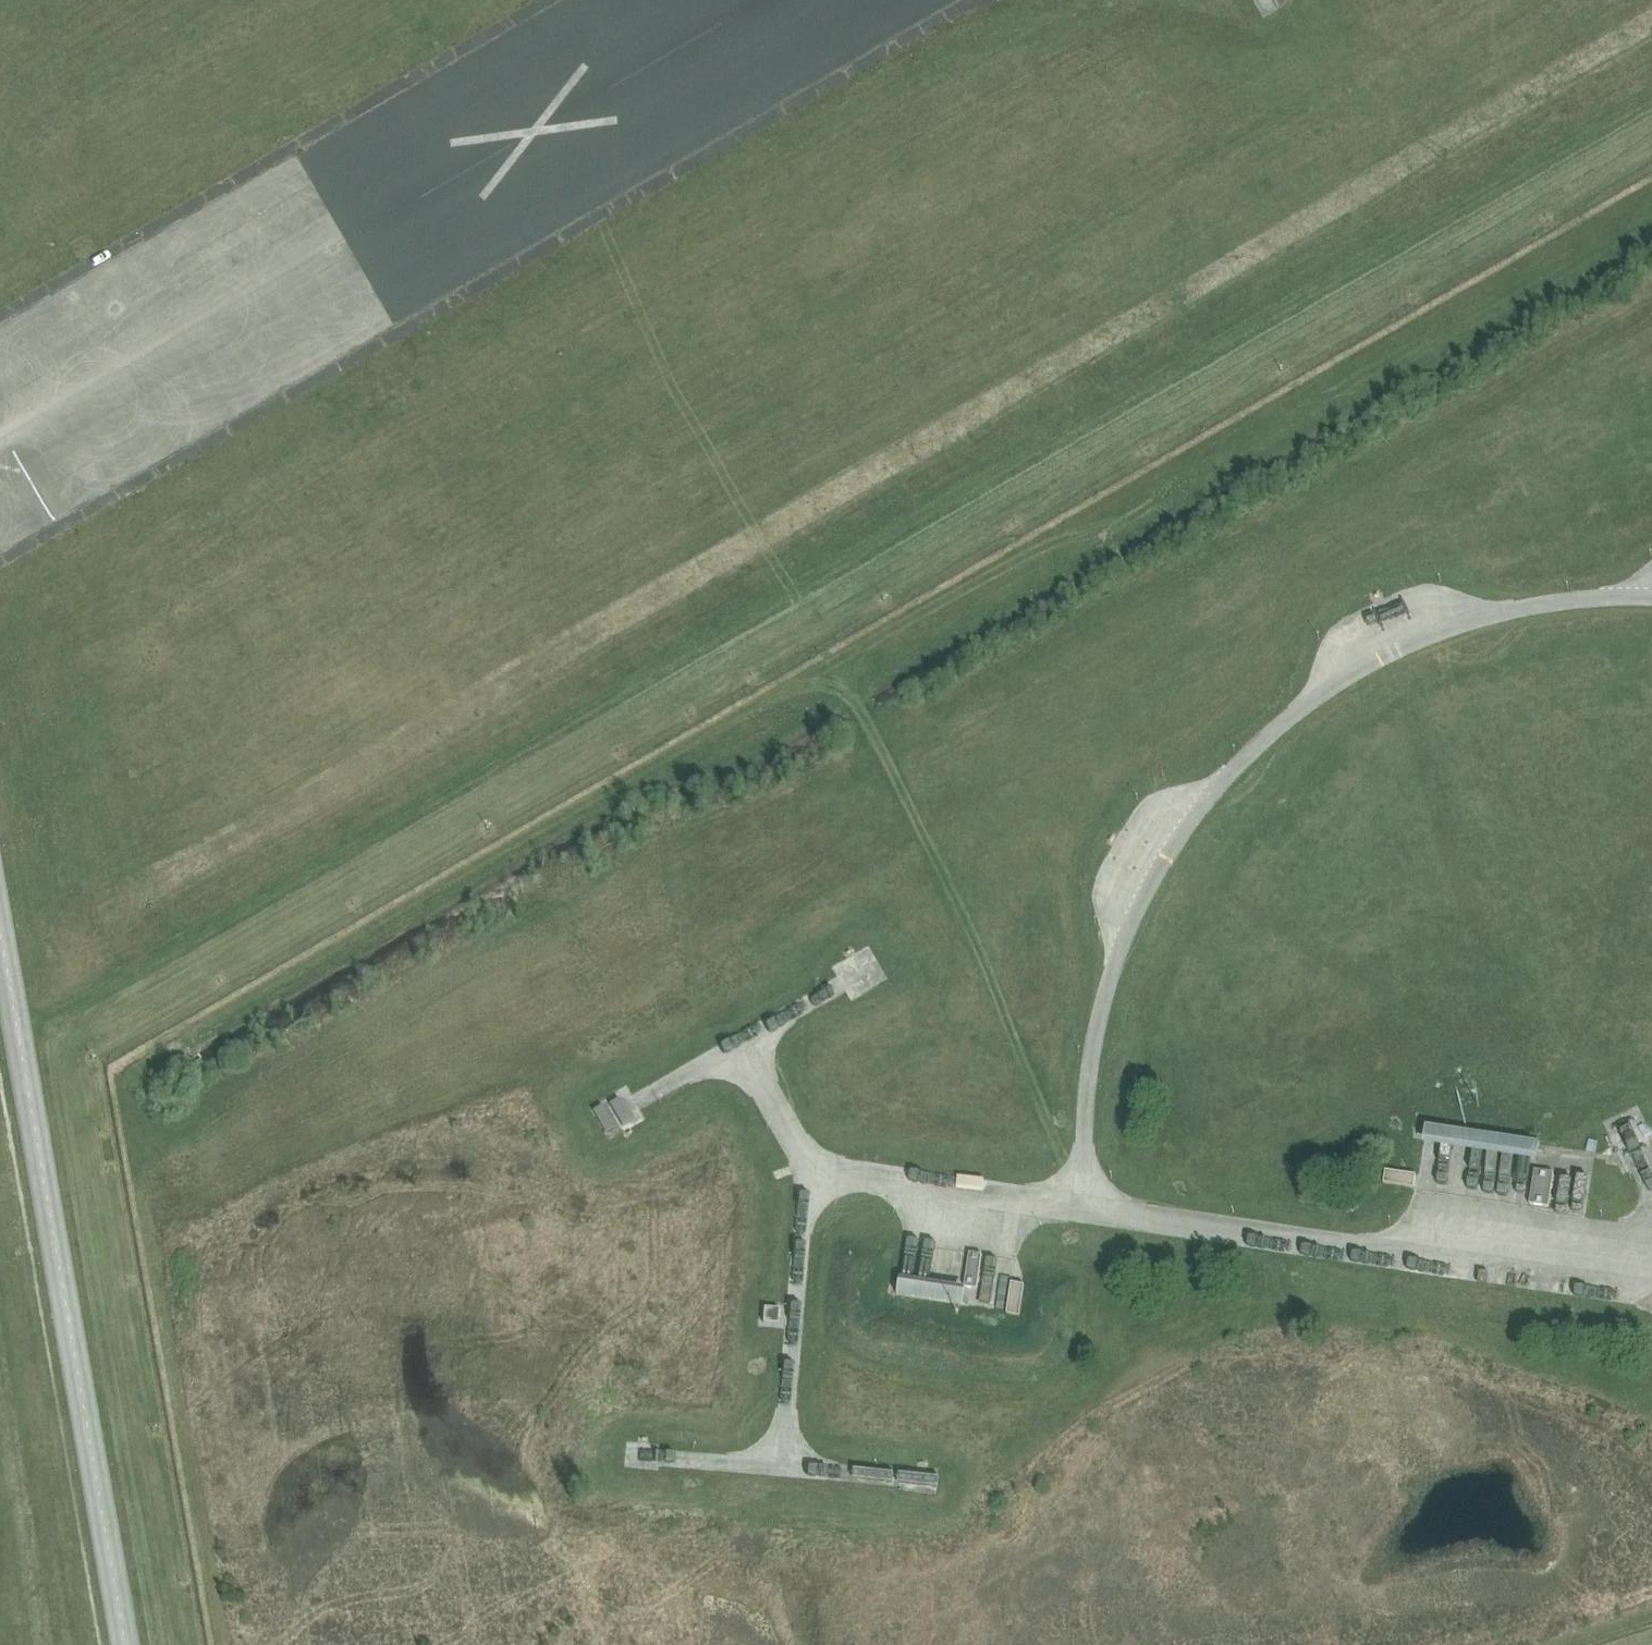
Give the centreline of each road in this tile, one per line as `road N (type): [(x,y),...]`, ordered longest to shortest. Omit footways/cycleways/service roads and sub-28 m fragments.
road 1 (unclassified): [(1651,1262),(1444,1232),(1359,1251),(818,1178),(742,1045)]

